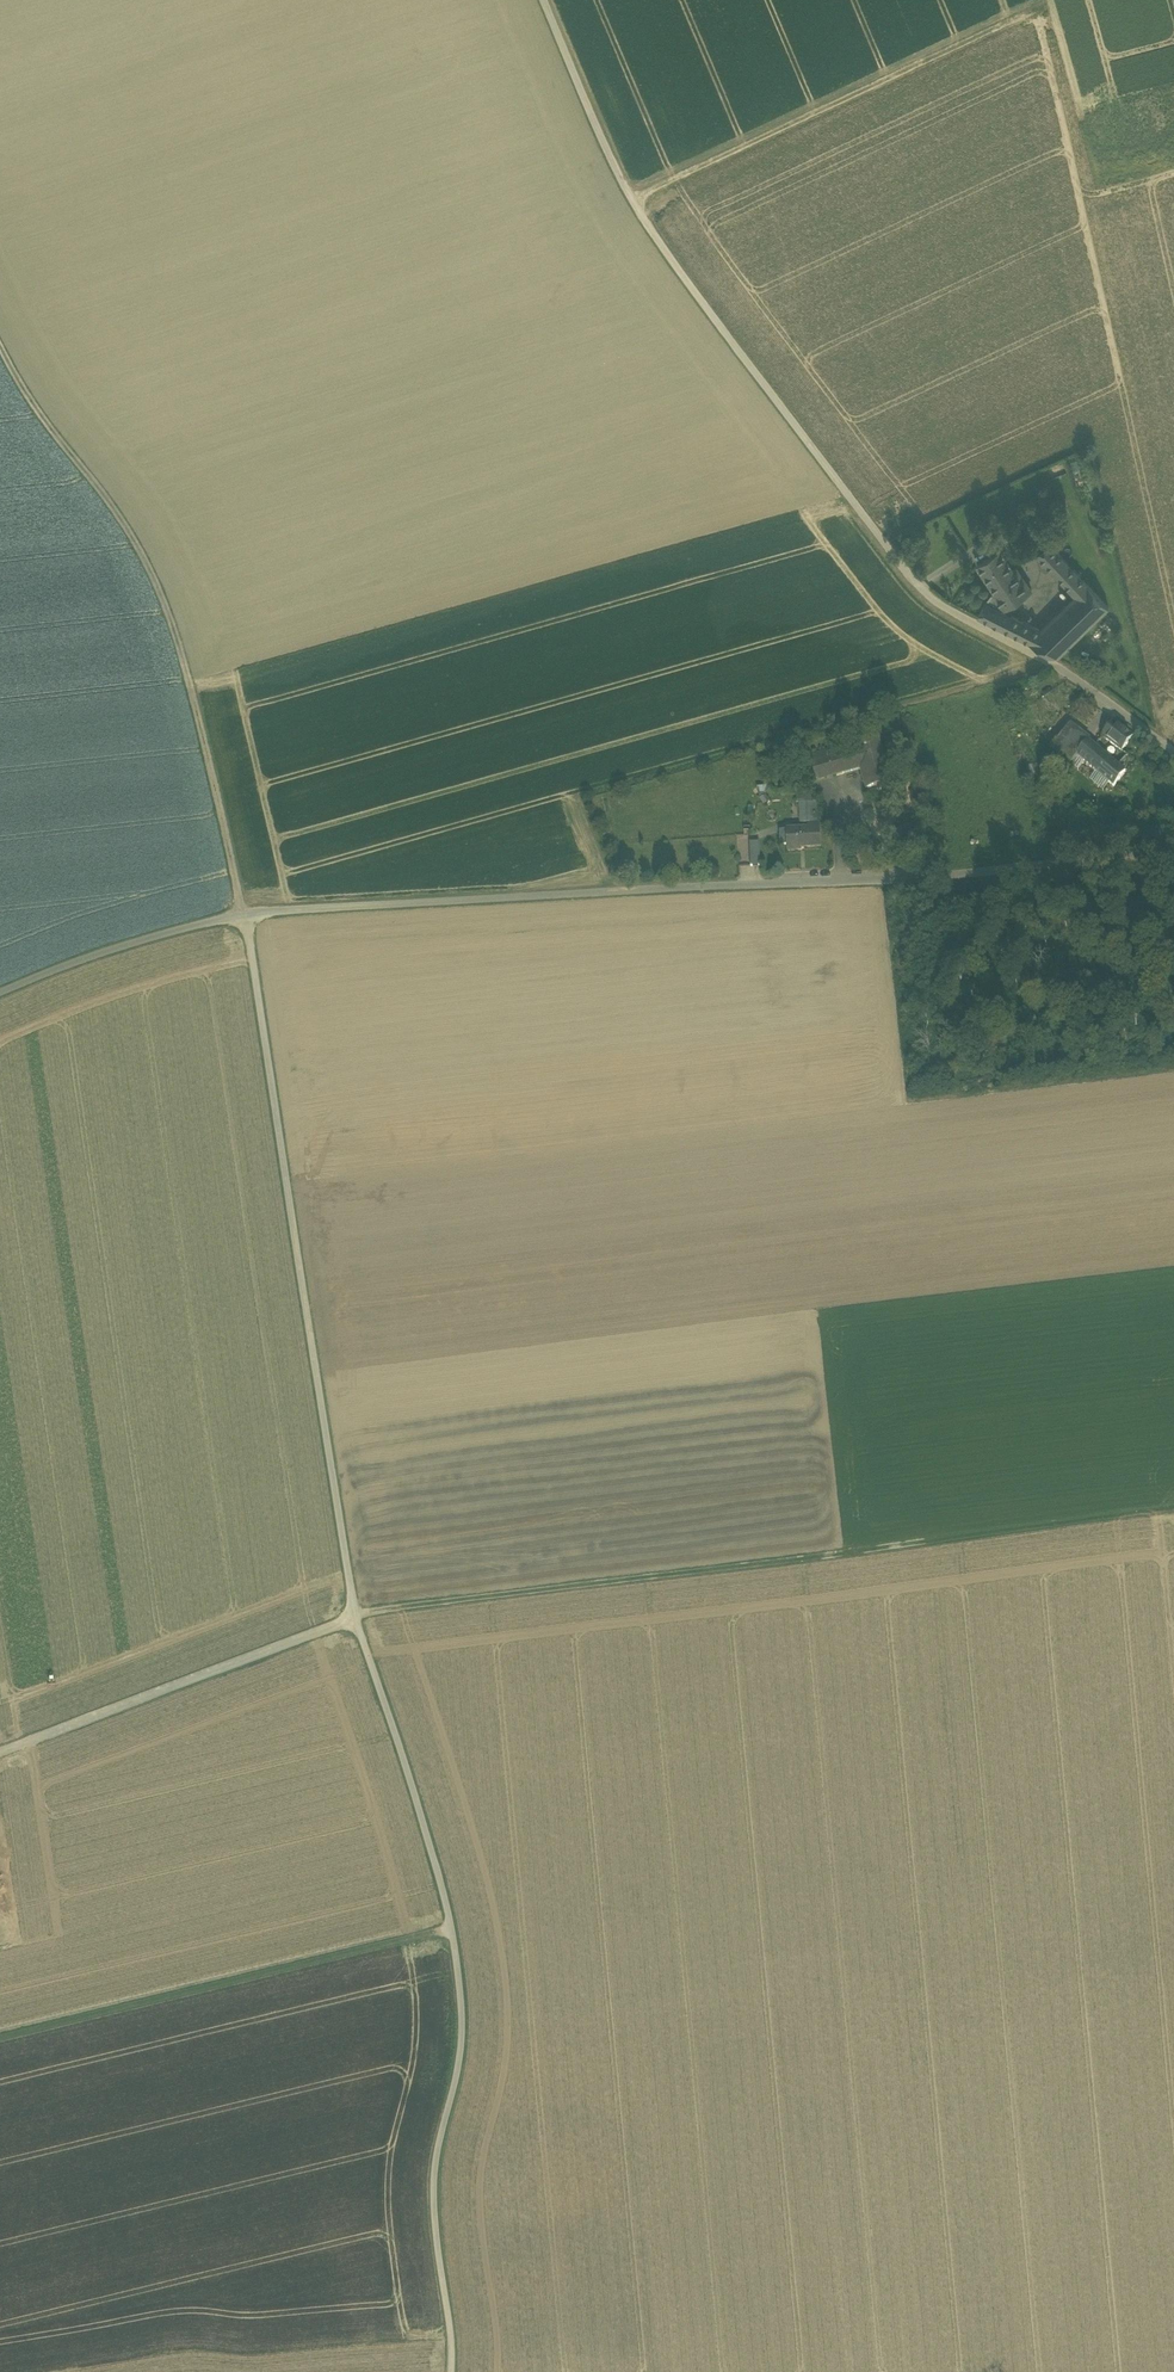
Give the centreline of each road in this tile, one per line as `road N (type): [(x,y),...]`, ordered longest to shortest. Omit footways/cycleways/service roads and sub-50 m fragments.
road 1 (track): [(461,2371),(464,2343),(437,2177),(465,2030),(451,1927),(405,1754),(356,1615),(335,1515),(252,935),(148,575),(129,538),(36,422),(0,346)]
road 2 (unclassified): [(0,994),(101,954),(244,915),(939,876),(1173,848)]
road 3 (unclassified): [(543,0),(631,199),(784,415),(931,598),(1054,663),(1173,755)]
road 4 (track): [(356,1615),(1165,1507)]
road 5 (track): [(451,1927),(0,2037)]
road 6 (track): [(631,199),(1038,7)]
road 7 (track): [(356,1615),(0,1755)]

